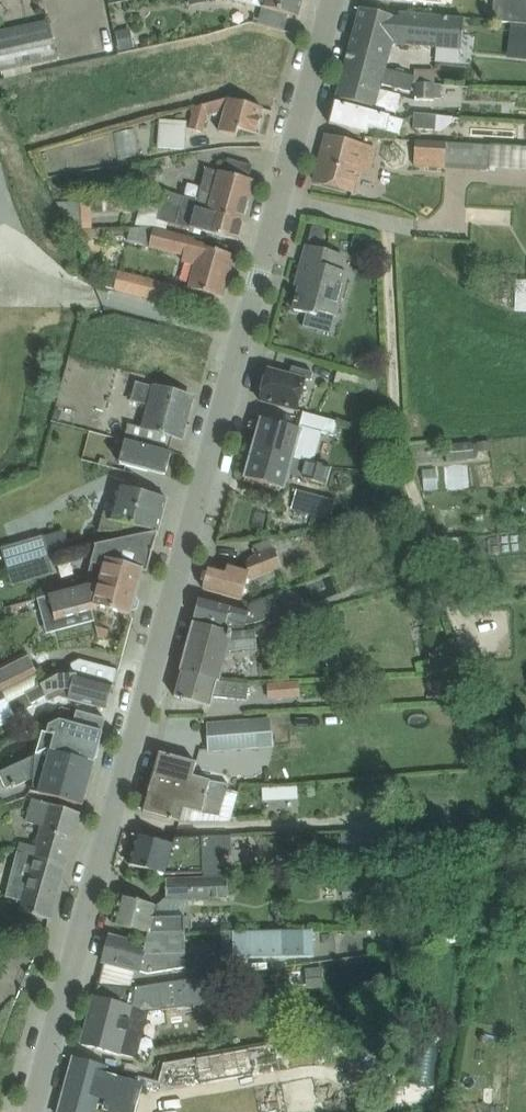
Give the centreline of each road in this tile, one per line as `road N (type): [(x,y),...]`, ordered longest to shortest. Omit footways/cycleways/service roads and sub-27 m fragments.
road 1 (tertiary): [(333,0),(25,1111)]

